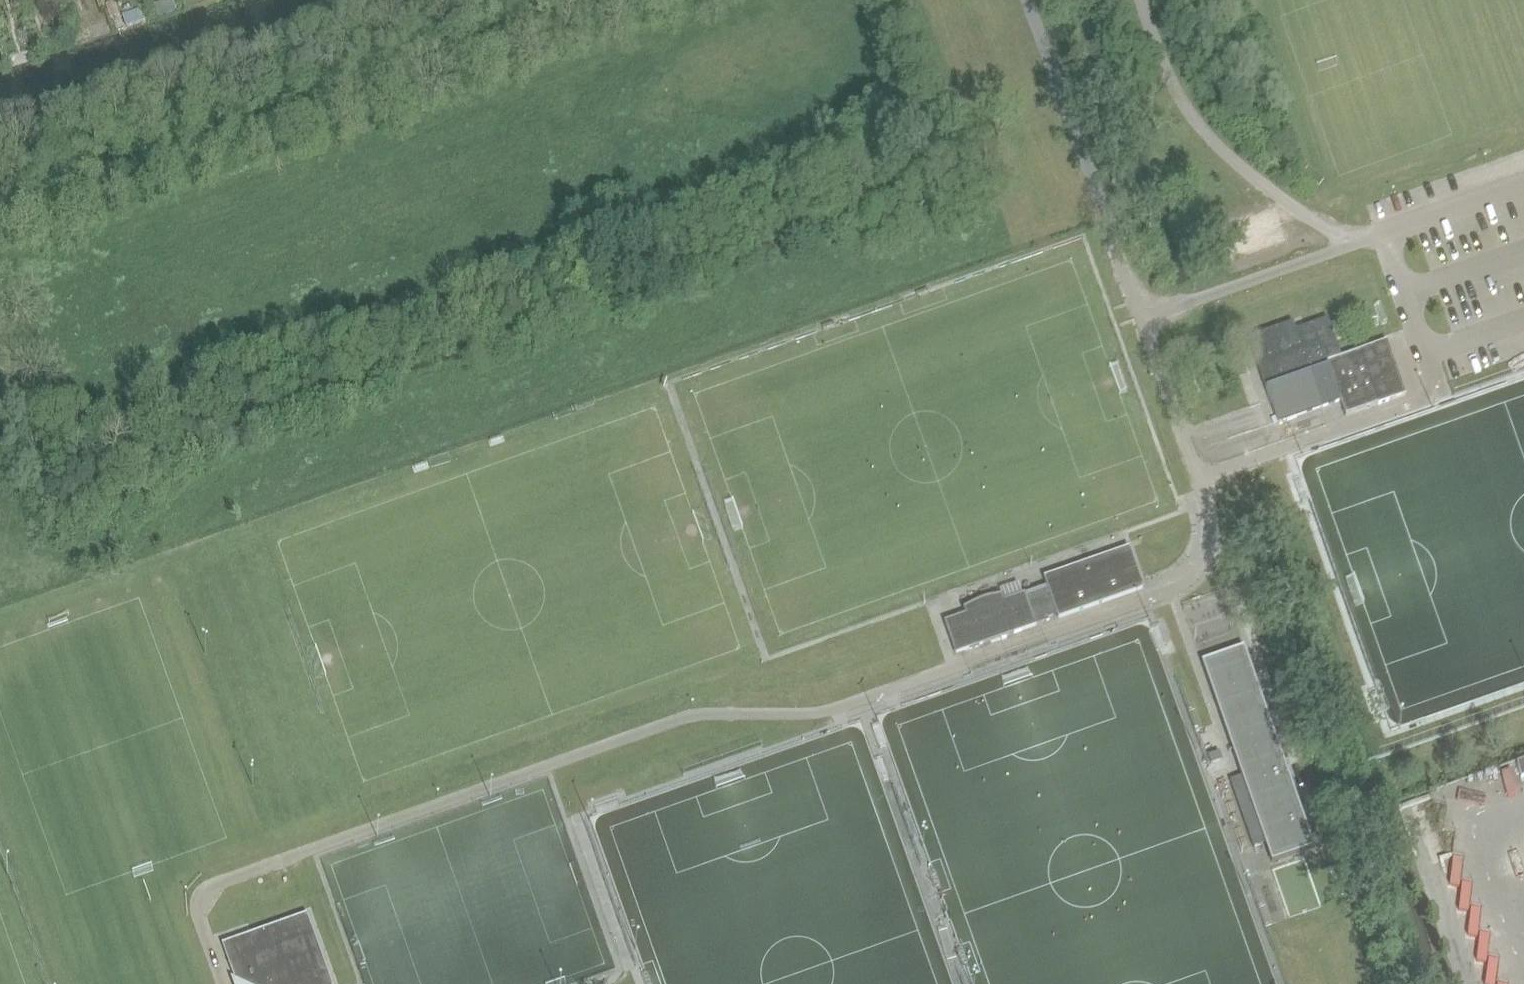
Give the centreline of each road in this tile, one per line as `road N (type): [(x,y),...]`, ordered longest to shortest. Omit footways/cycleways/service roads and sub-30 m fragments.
road 1 (track): [(1103,218),(0,612)]

